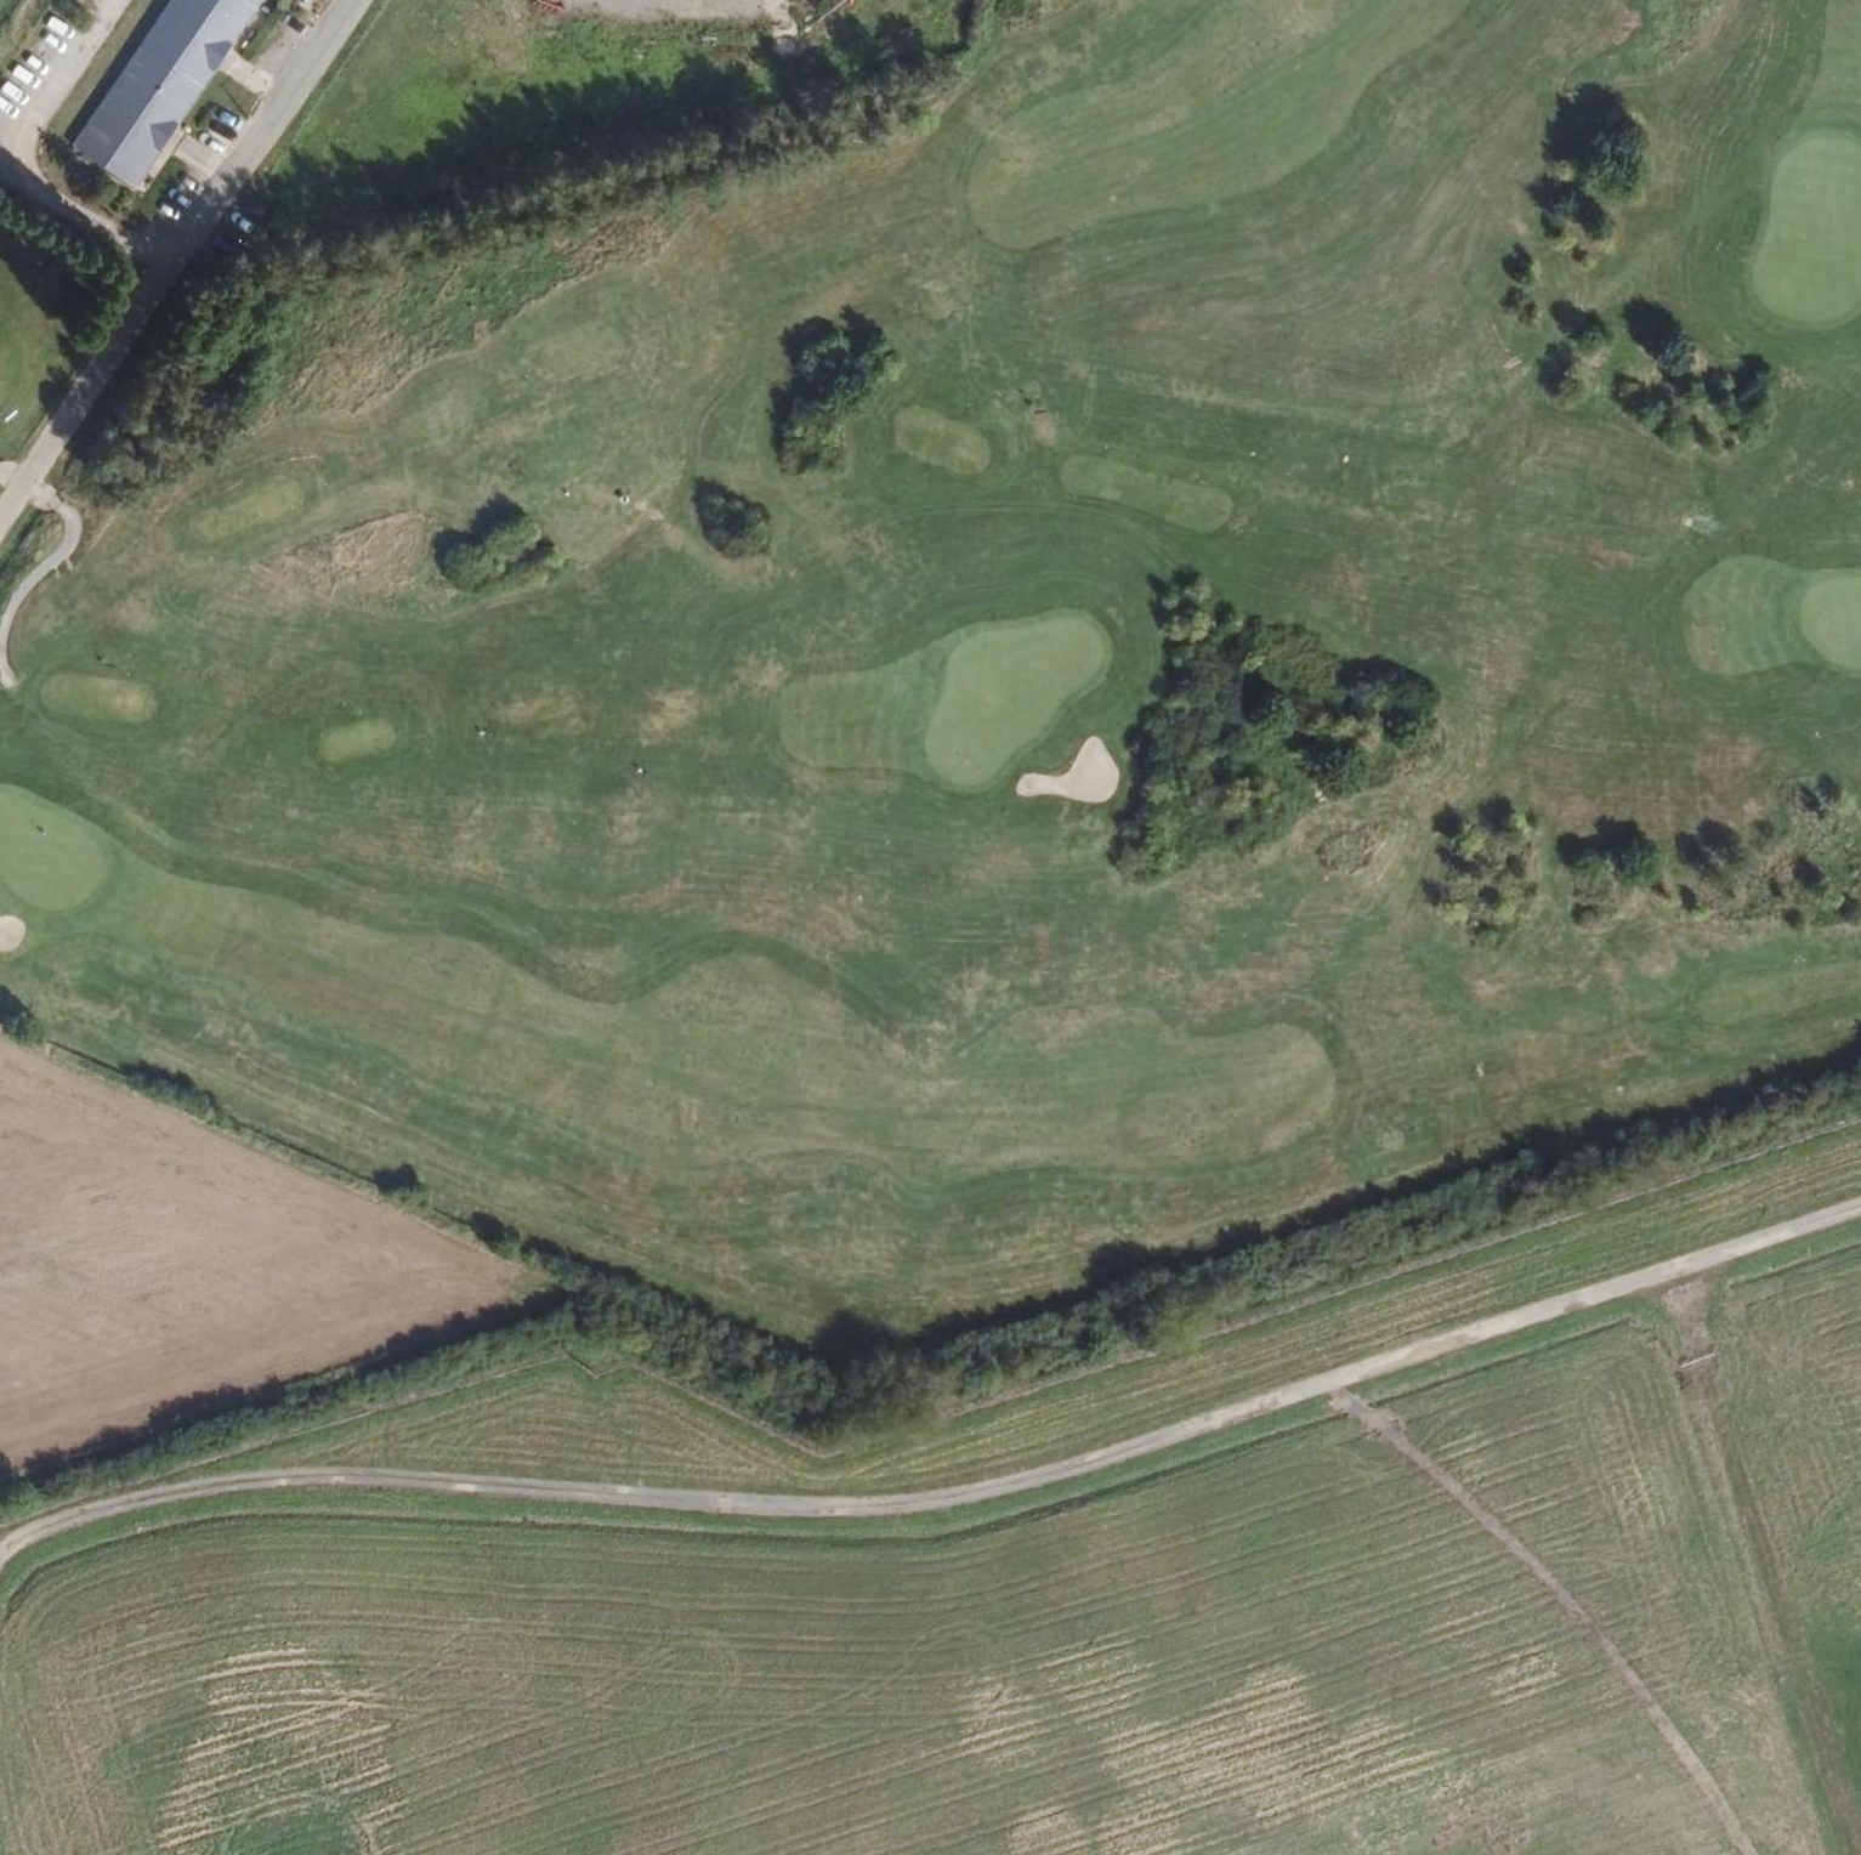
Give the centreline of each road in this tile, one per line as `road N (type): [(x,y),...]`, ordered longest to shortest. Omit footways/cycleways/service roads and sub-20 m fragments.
road 1 (track): [(1860,1208),(1338,1385),(963,1496),(847,1506),(281,1479),(180,1488),(97,1510),(39,1529),(6,1546),(0,1559)]
road 2 (unclassified): [(0,525),(349,0)]
road 3 (track): [(1669,1272),(1856,1854)]

